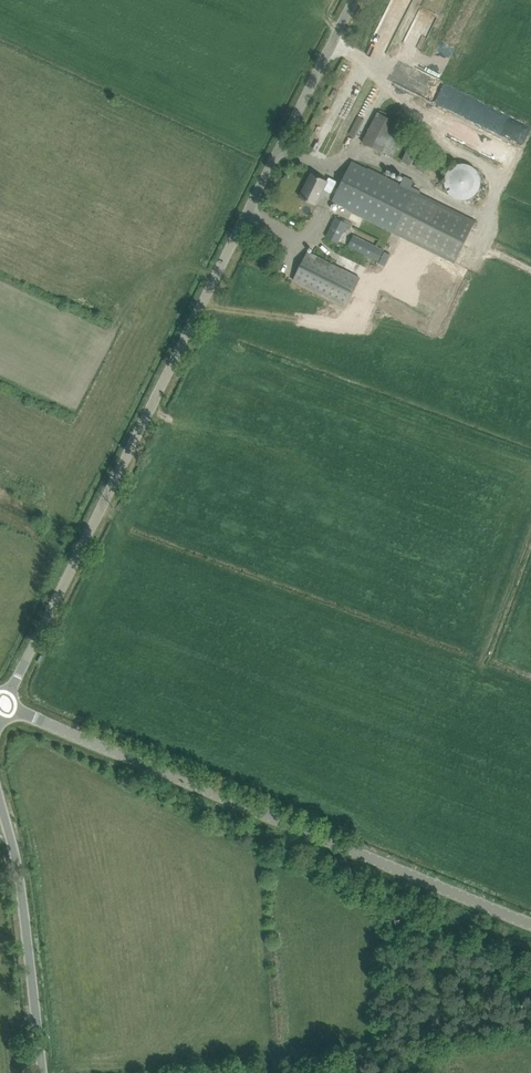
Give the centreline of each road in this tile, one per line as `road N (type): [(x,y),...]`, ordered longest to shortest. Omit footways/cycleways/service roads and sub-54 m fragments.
road 1 (unclassified): [(5,704),(354,0)]
road 2 (unclassified): [(530,926),(5,704)]
road 3 (unclassified): [(41,1072),(16,870),(0,805)]

